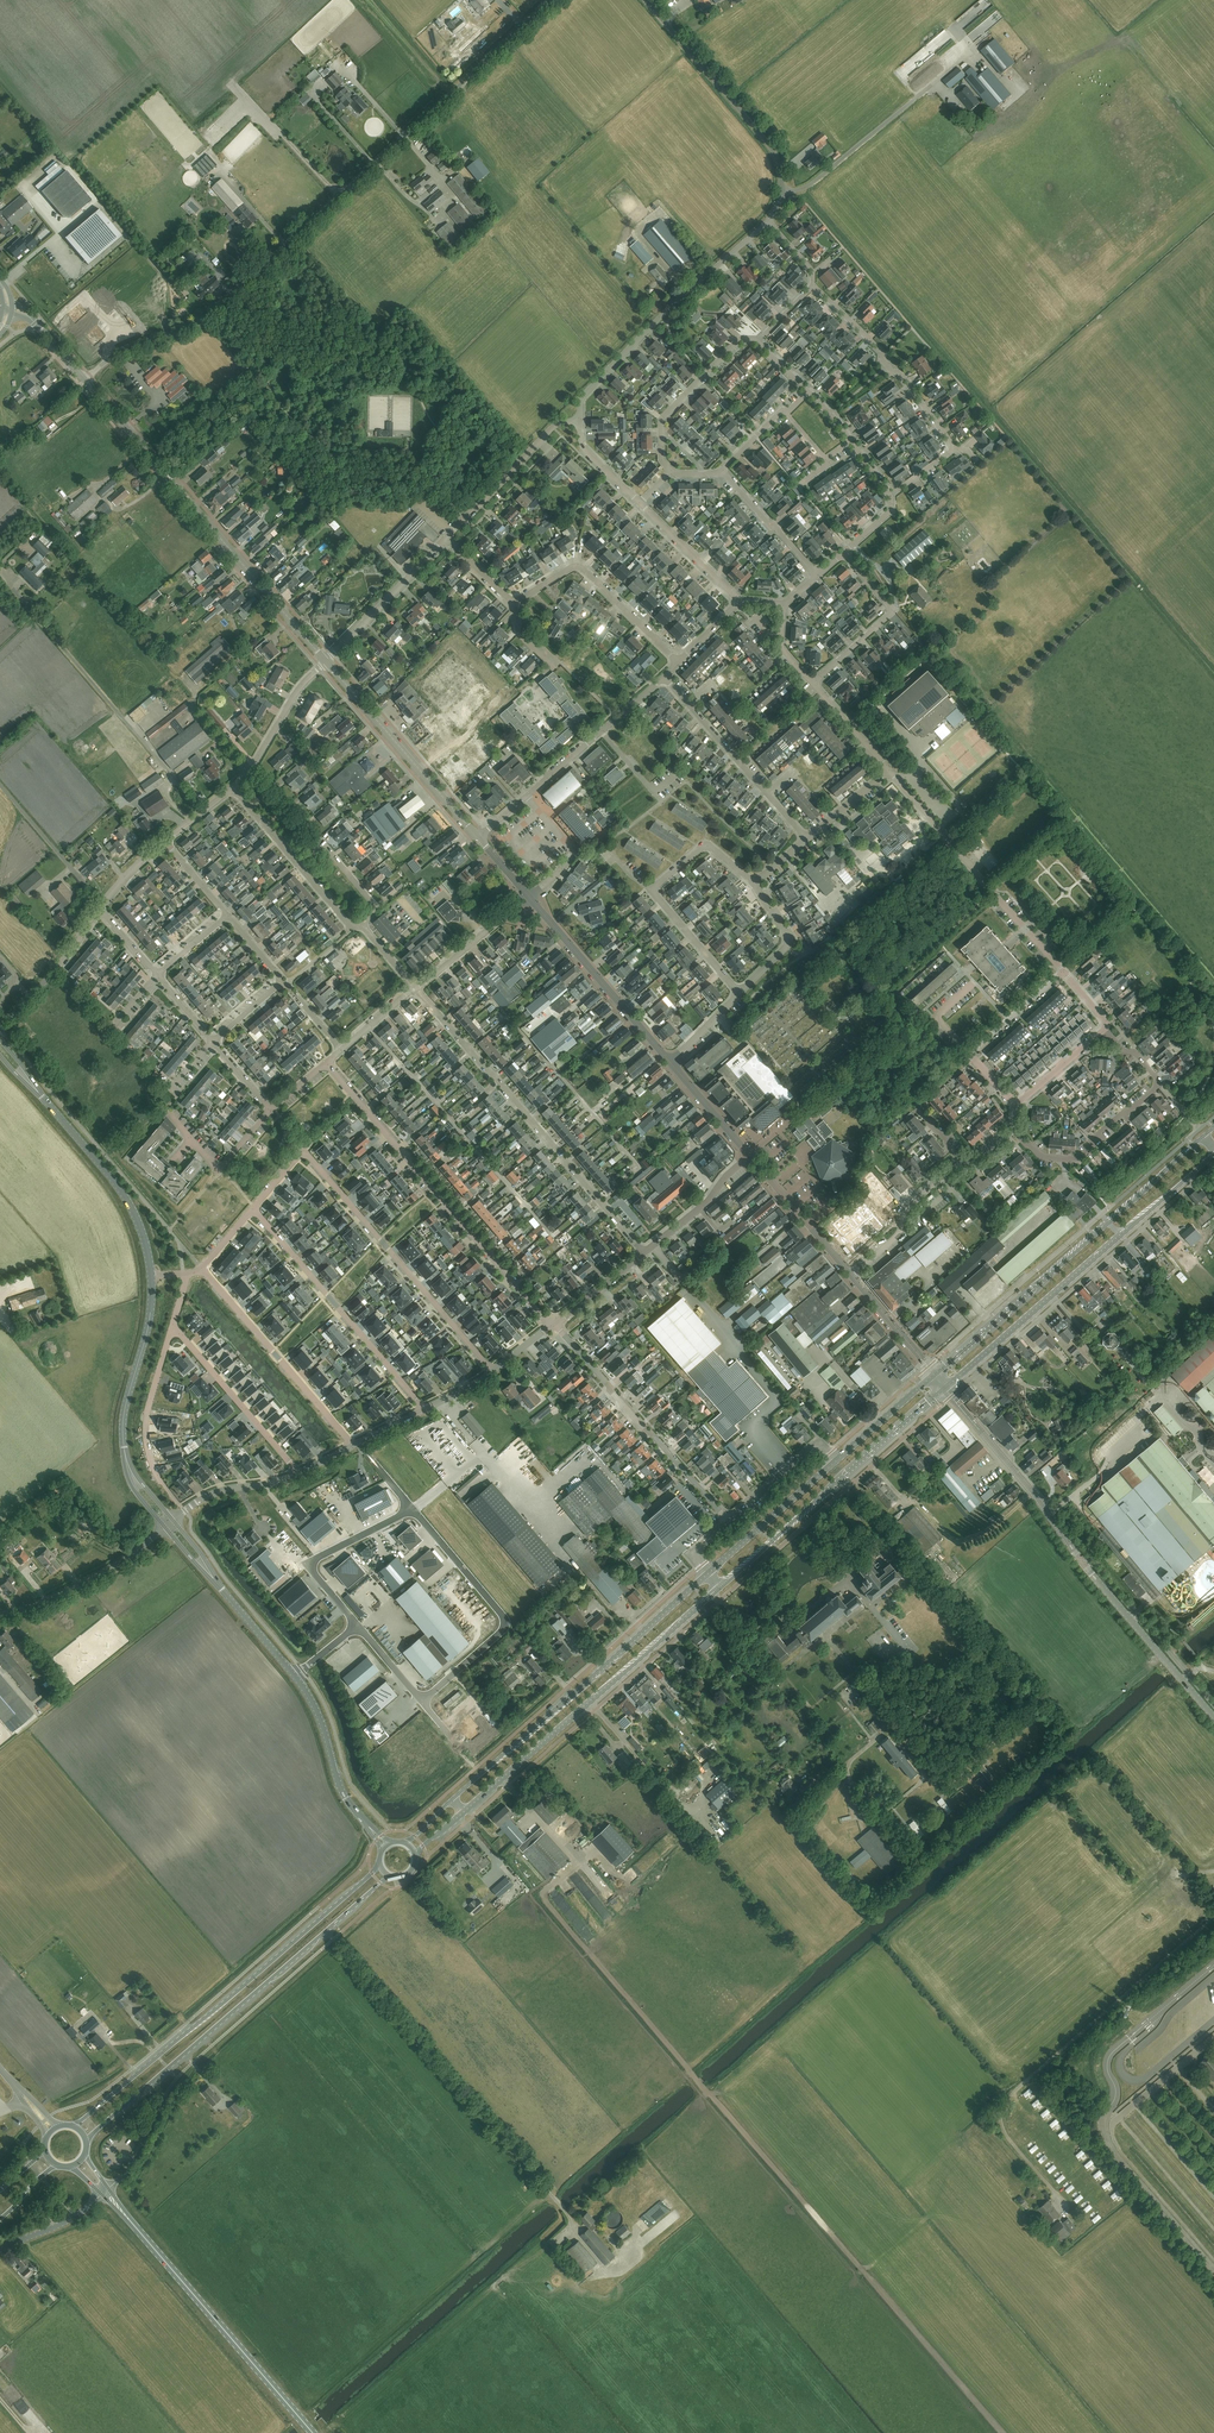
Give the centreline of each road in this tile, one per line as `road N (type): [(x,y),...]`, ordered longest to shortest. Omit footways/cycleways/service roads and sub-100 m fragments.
road 1 (unclassified): [(85,380),(113,356),(214,312),(551,0)]
road 2 (tertiary): [(1213,1717),(945,1388)]
road 3 (primary): [(417,1854),(720,1588)]
road 4 (primary): [(707,1574),(407,1843)]
road 5 (primary): [(86,2142),(388,1876)]
road 6 (primary): [(381,1867),(74,2127)]
road 7 (primary): [(1213,1127),(935,1375)]
road 8 (tertiary): [(326,661),(85,380)]
road 9 (residential): [(494,1372),(307,1155),(254,1209)]
road 10 (primary): [(945,1388),(1213,1154)]
road 11 (residential): [(554,1325),(326,1064)]
road 12 (primary): [(720,1588),(945,1388)]
road 13 (residential): [(603,1202),(639,1172),(637,1159),(511,1020),(470,1049)]
road 14 (primary): [(313,2432),(124,2214)]
road 15 (unclassified): [(581,422),(581,398),(768,220)]
road 16 (secondary): [(152,1277),(128,1201),(0,1048)]
road 17 (unclassified): [(768,220),(782,191),(770,147),(645,0)]
road 18 (residential): [(1064,972),(889,771)]
road 19 (residential): [(740,993),(652,889),(705,846),(754,882)]
road 20 (residential): [(1015,1130),(1042,1158),(1080,1160),(1160,1085),(1105,1029)]
road 21 (secondary): [(170,1524),(137,1485),(124,1440),(152,1277)]
road 22 (residential): [(254,1209),(425,1409)]
road 23 (residential): [(729,1521),(554,1325)]
road 24 (unclassified): [(414,1509),(505,1623),(422,1703)]
road 25 (tertiary): [(480,838),(326,661)]
road 26 (residential): [(352,1445),(203,1269)]
road 27 (residential): [(955,449),(882,352),(813,284)]
road 28 (tertiary): [(670,1063),(530,898)]
road 29 (residential): [(807,840),(665,678)]
road 30 (residential): [(679,663),(580,569),(515,601)]
road 31 (residential): [(603,1202),(470,1049)]
road 32 (secondary): [(295,1676),(170,1524)]
road 33 (unclassified): [(0,1614),(106,1571),(170,1524)]
road 34 (residential): [(173,1327),(299,1473)]
road 35 (residential): [(1015,1105),(970,1055),(1064,972)]
road 36 (unclassified): [(414,1509),(314,1562),(313,1572),(356,1626)]
road 37 (unclassified): [(445,538),(557,425),(581,422)]
road 38 (residential): [(813,684),(892,610),(843,554)]
road 39 (primary): [(838,1459),(707,1574)]
road 40 (unclassified): [(326,661),(445,538)]
road 41 (secondary): [(369,1827),(347,1799),(322,1725),(295,1676)]
road 42 (unclassified): [(164,1484),(150,1458),(147,1414),(173,1327)]
road 43 (residential): [(854,1275),(899,1234),(905,1209),(962,1161)]
road 44 (unclassified): [(233,789),(298,688),(326,661)]
road 45 (tertiary): [(854,1275),(750,1155)]
road 46 (unclassified): [(0,1029),(98,909)]
road 47 (unclassified): [(729,1521),(820,1441),(838,1459)]
road 48 (residential): [(530,898),(416,989)]
road 49 (unclassified): [(643,1253),(750,1155)]
road 50 (residential): [(757,343),(738,342),(661,420),(661,436)]
road 51 (residential): [(819,576),(722,471)]
road 52 (unclassified): [(170,1524),(225,1490),(299,1473)]
road 53 (residential): [(740,993),(789,942),(754,882)]
road 54 (residential): [(739,602),(640,503)]
road 55 (residential): [(526,796),(574,854),(530,898)]
road 56 (residential): [(362,924),(374,905),(326,848),(299,865)]
road 57 (tertiary): [(935,1375),(854,1275)]
road 58 (primary): [(935,1375),(838,1459)]
road 59 (tertiary): [(750,1155),(670,1063)]

